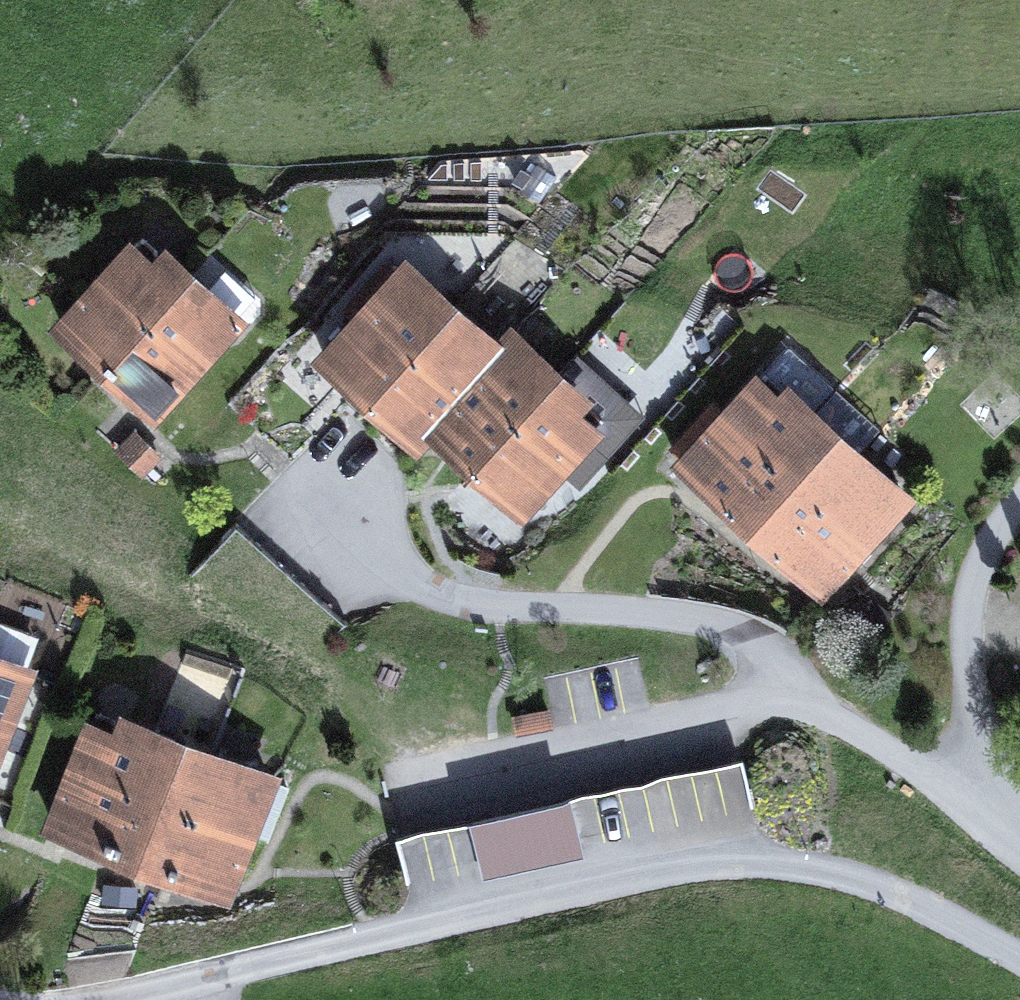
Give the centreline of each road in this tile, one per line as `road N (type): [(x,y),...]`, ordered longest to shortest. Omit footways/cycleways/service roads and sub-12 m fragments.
road 1 (residential): [(1019,960),(860,880),(797,865),(730,863),(105,999)]
road 2 (residential): [(1019,824),(810,702),(780,663),(743,637),(691,621),(463,602),(392,565),(322,486)]
road 3 (residential): [(1019,802),(979,720),(968,629),(978,570),(995,529),(1019,500)]

